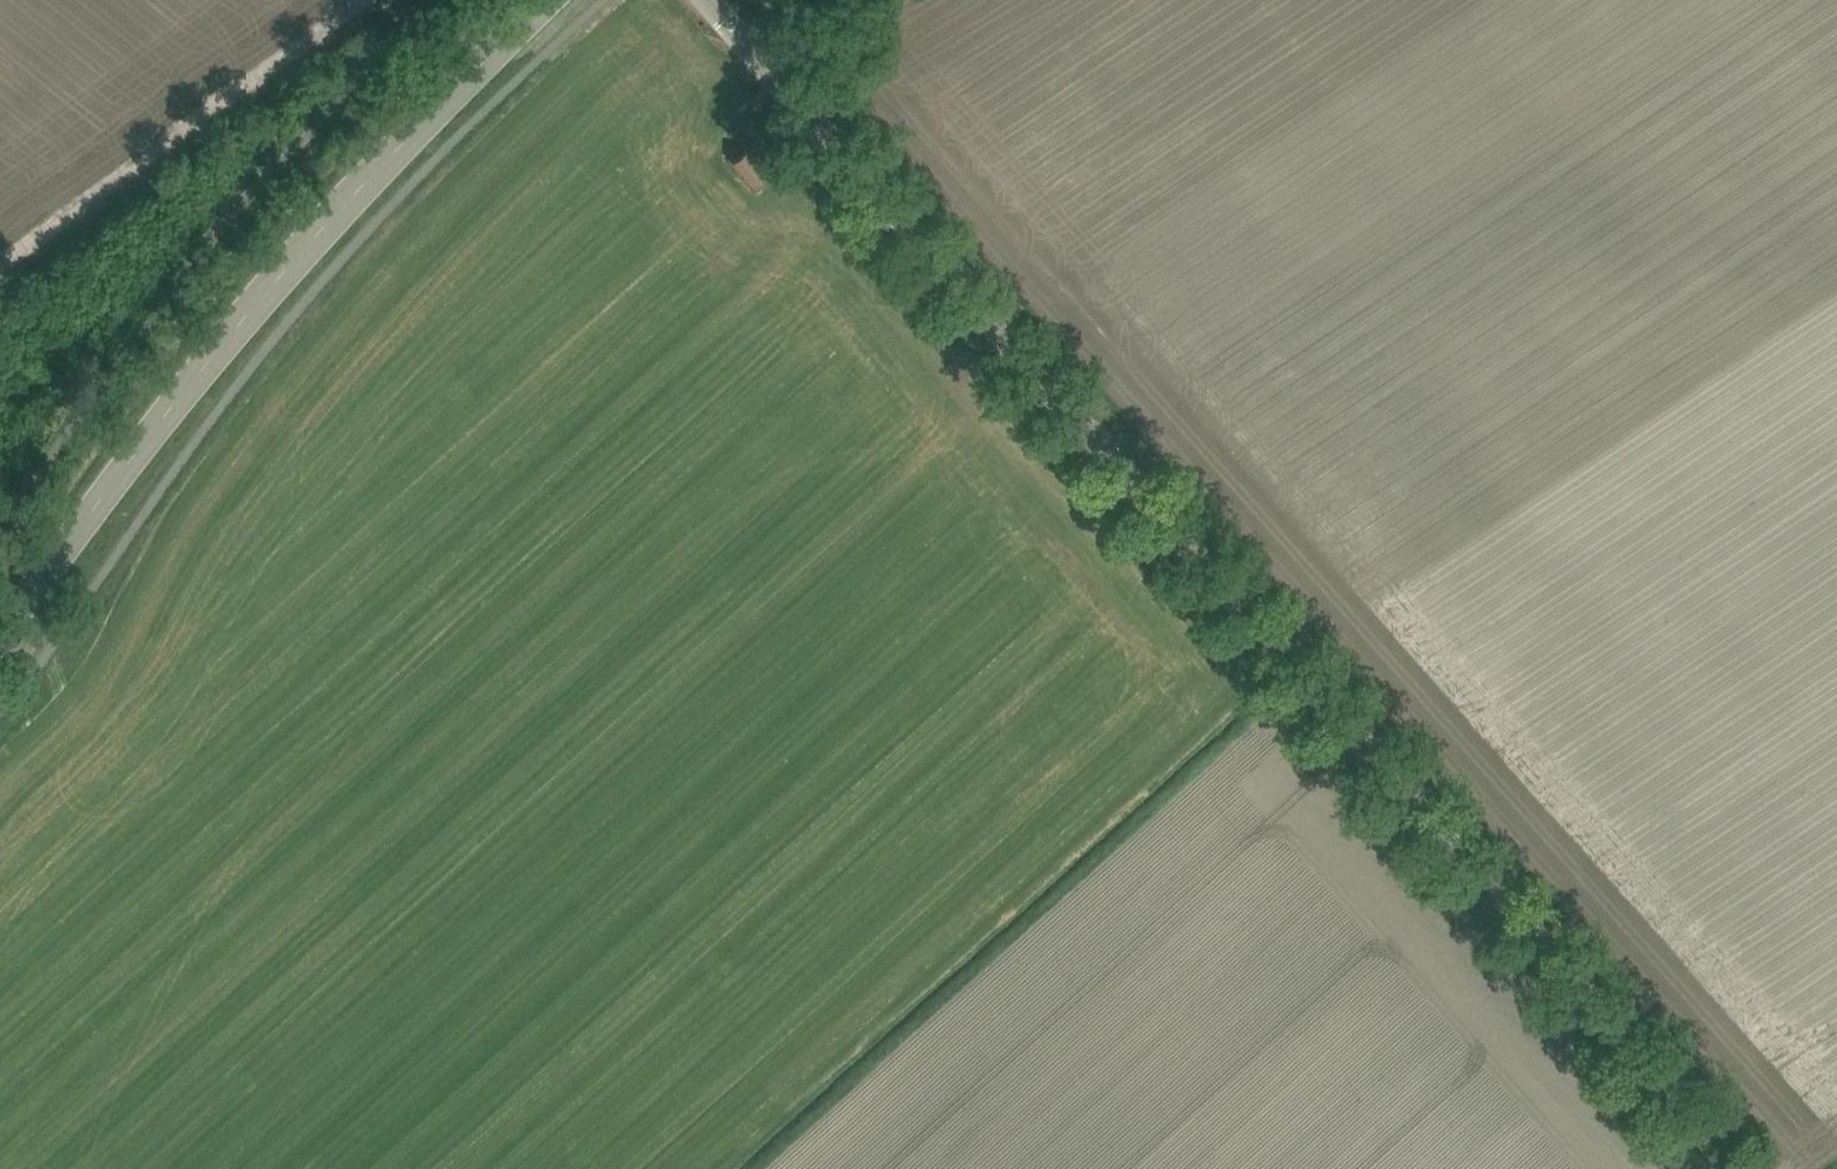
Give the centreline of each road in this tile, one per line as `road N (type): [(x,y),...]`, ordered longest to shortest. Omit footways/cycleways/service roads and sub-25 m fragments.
road 1 (unclassified): [(1740,1168),(706,0)]
road 2 (secondary): [(0,638),(255,298),(550,0)]

